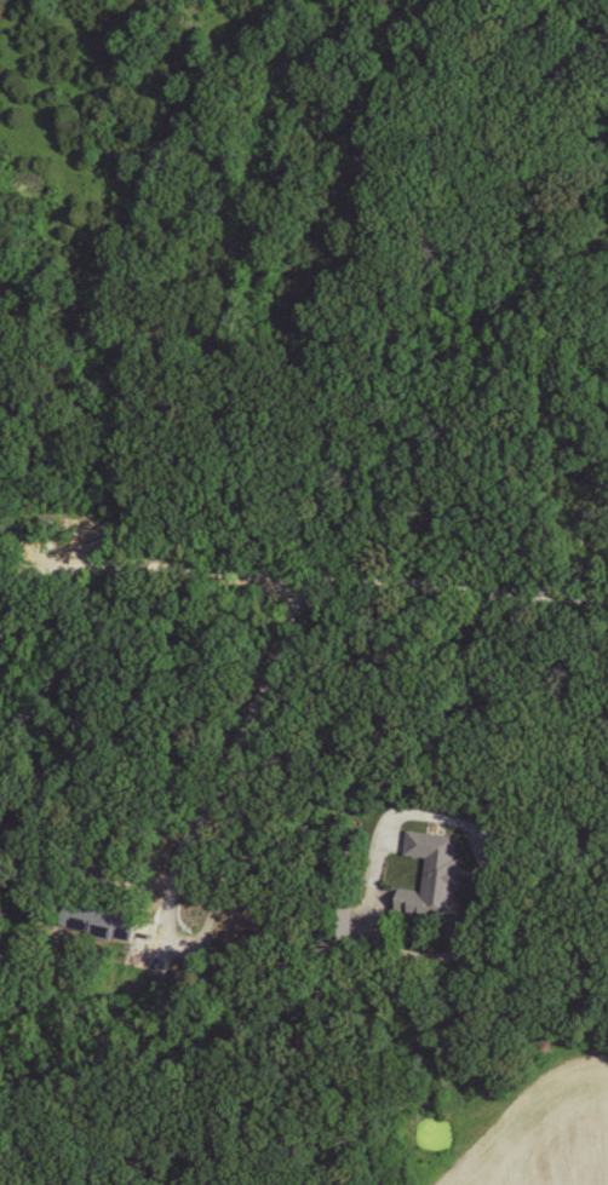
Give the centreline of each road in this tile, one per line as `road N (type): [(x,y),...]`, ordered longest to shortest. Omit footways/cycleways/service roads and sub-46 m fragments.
road 1 (residential): [(607,604),(487,591),(81,571),(0,578)]

